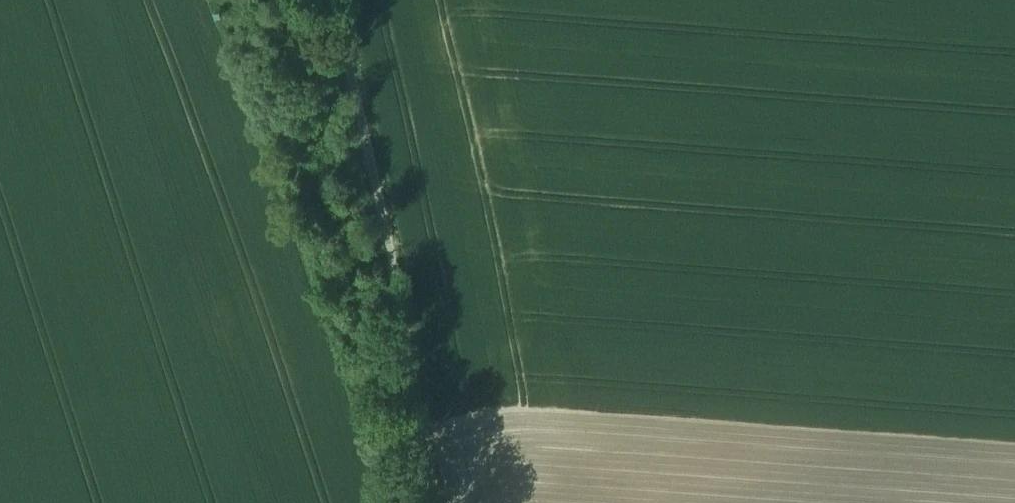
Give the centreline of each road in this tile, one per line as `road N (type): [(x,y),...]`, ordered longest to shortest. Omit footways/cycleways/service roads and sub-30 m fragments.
road 1 (track): [(335,0),(438,502)]

